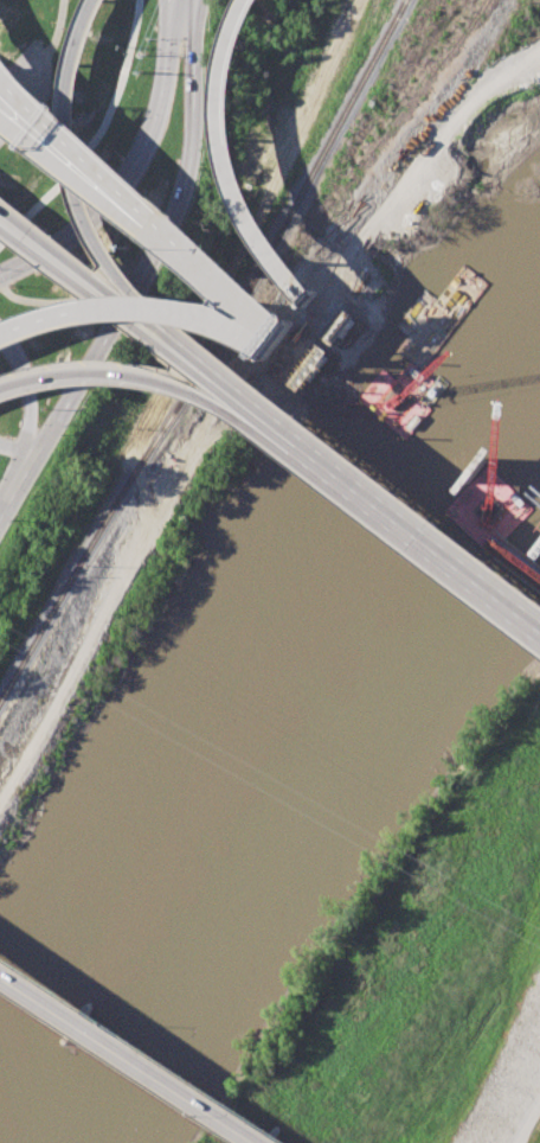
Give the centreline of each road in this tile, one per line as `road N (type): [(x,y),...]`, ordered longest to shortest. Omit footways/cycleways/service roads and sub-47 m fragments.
road 1 (motorway): [(539,532),(471,442),(291,280),(239,199),(217,117),(226,37),(245,0)]
road 2 (tertiary): [(39,459),(175,219),(195,134),(196,0)]
road 3 (motorway): [(92,0),(66,82),(79,199),(97,247),(169,337)]
road 4 (tertiary): [(167,0),(165,103),(124,187),(71,244),(0,277)]
road 5 (motorway): [(0,388),(85,370),(148,377),(295,439)]
road 6 (motorway): [(539,532),(289,350)]
road 7 (motorway): [(295,439),(539,623)]
road 8 (tertiary): [(254,1142),(0,975)]
road 9 (motorway): [(289,350),(173,312),(88,312),(0,337)]
road 10 (motorway): [(289,350),(90,175)]
road 11 (motorway): [(0,222),(169,337)]
road 12 (motorway): [(169,337),(295,439)]
road 13 (motorway): [(90,175),(0,72)]
road 14 (tertiary): [(39,459),(26,377),(0,334)]

